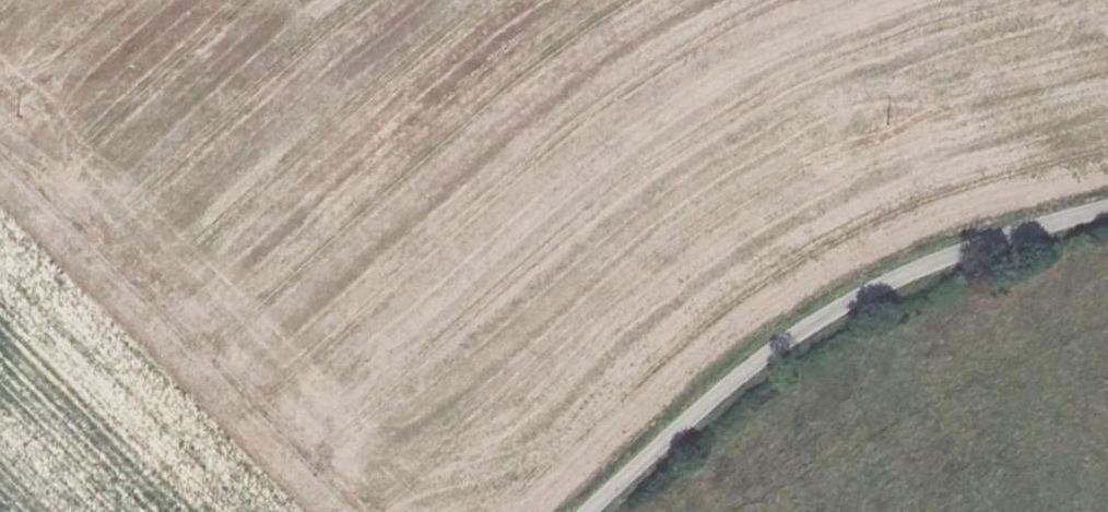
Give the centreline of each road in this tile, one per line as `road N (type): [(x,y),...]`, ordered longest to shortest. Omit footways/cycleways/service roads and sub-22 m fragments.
road 1 (unclassified): [(1107,214),(896,280),(821,321),(691,415),(585,511)]

